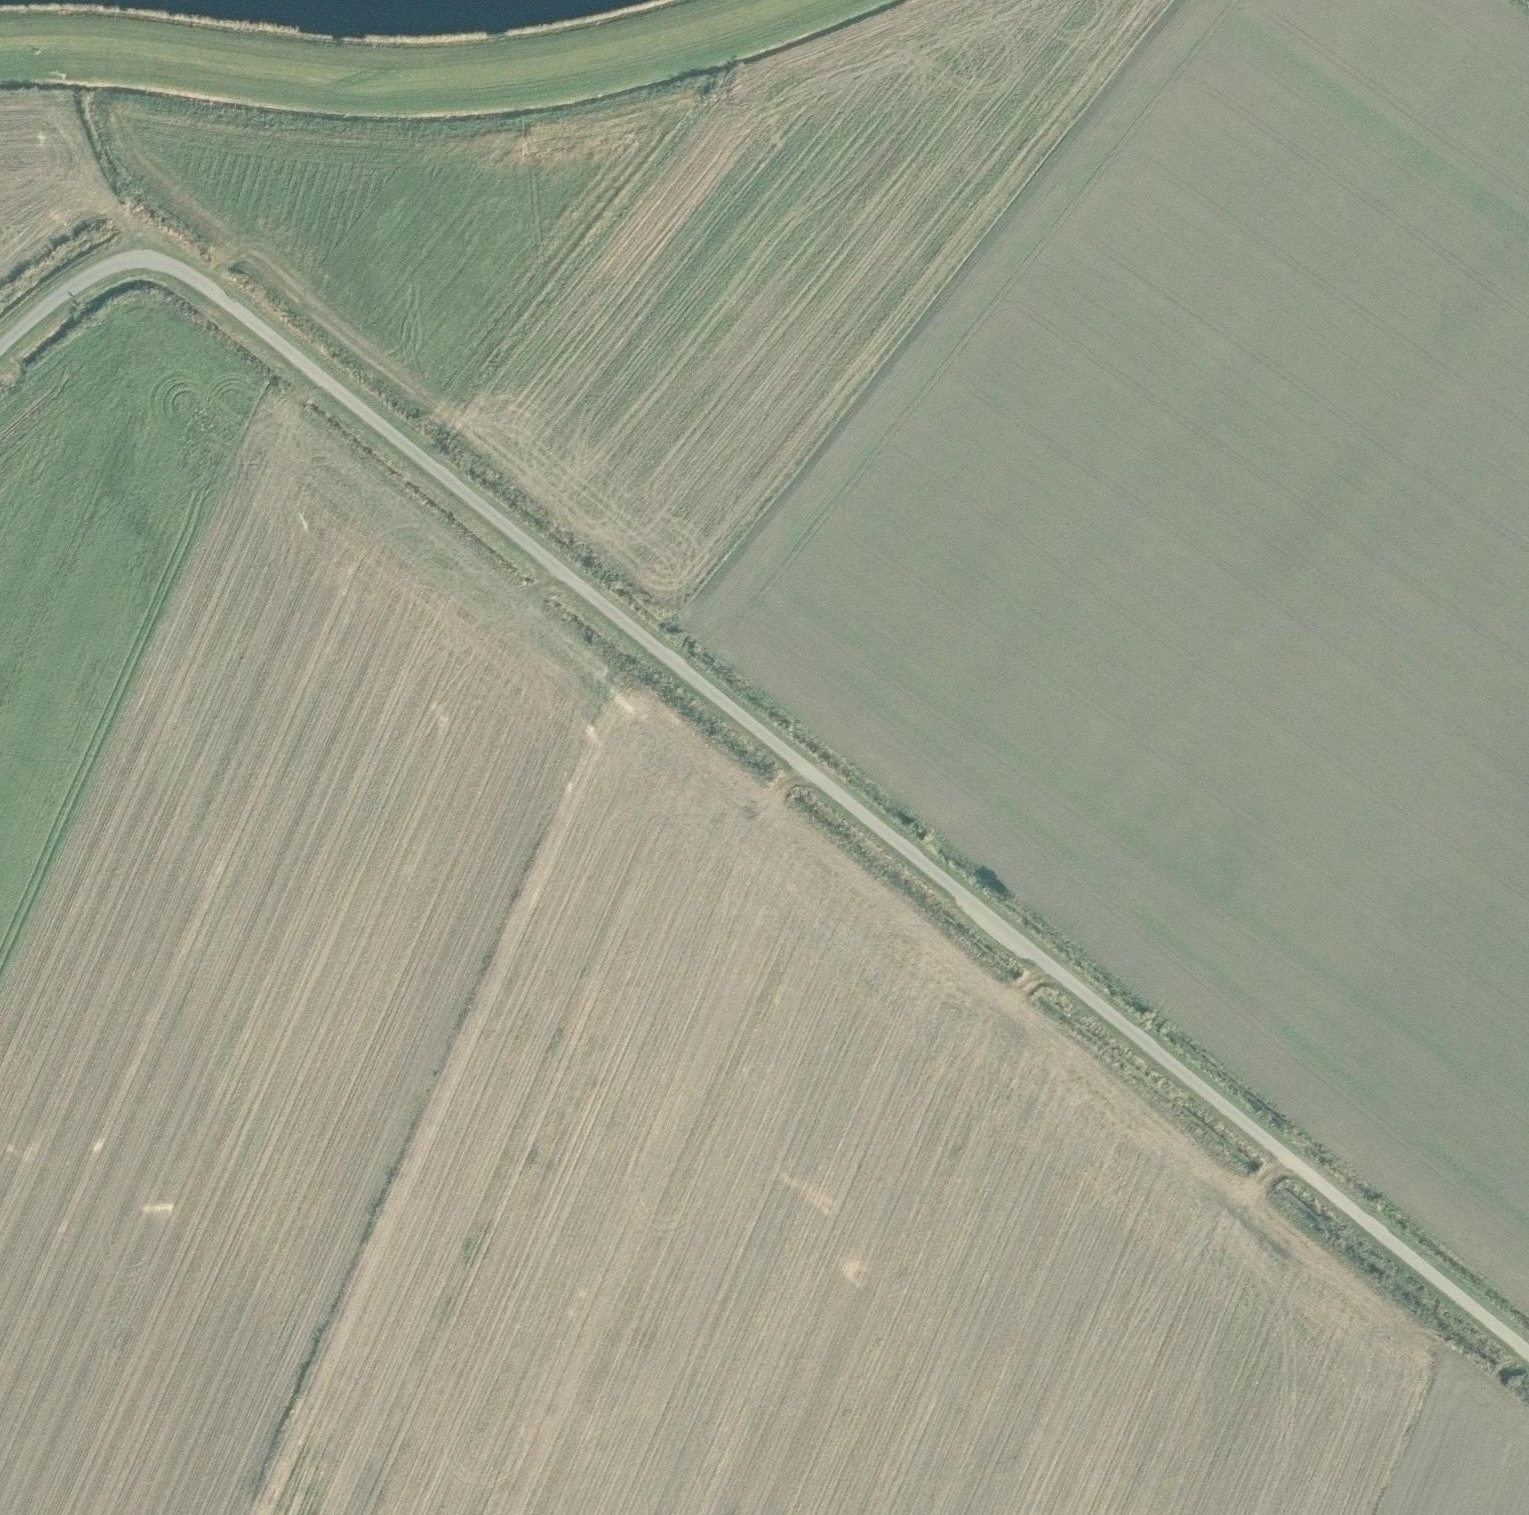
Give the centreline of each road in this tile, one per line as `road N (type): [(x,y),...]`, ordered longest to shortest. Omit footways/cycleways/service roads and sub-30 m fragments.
road 1 (unclassified): [(0,350),(93,278),(128,265),(189,278),(930,867),(1528,1360)]

